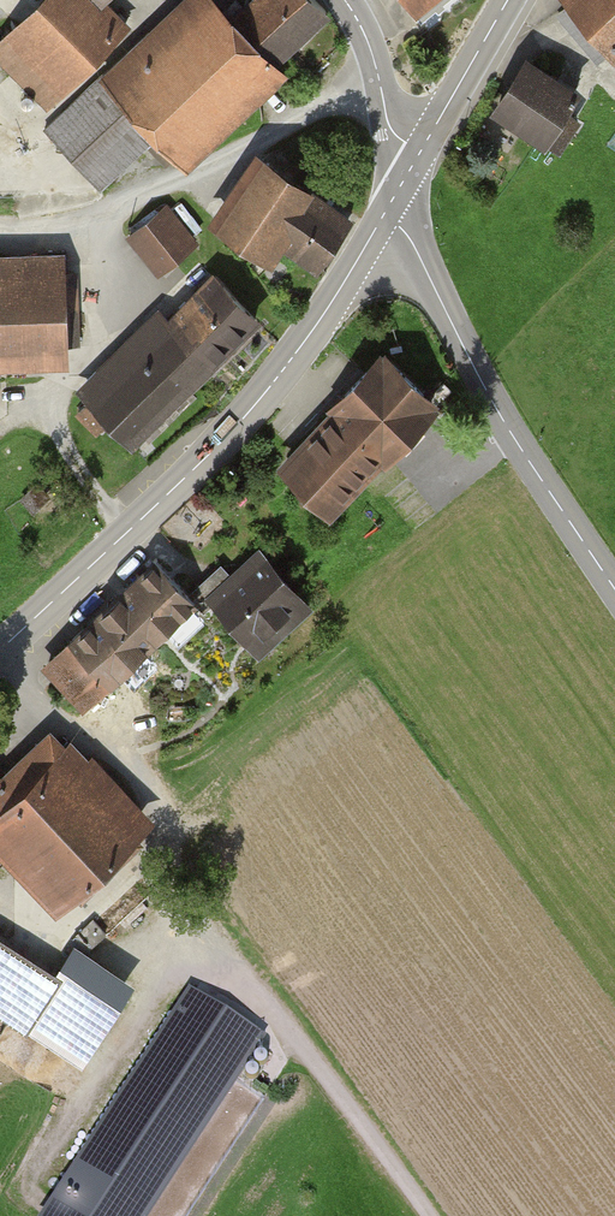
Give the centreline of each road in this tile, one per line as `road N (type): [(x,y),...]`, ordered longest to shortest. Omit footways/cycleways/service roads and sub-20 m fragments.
road 1 (track): [(0,651),(150,820),(188,900),(409,1215)]
road 2 (tertiary): [(0,651),(248,412),(300,350),(383,215)]
road 3 (tertiary): [(383,215),(410,238),(479,377),(614,592)]
road 4 (tertiary): [(420,152),(507,0)]
road 5 (tertiary): [(344,0),(367,40),(388,123),(420,152)]

